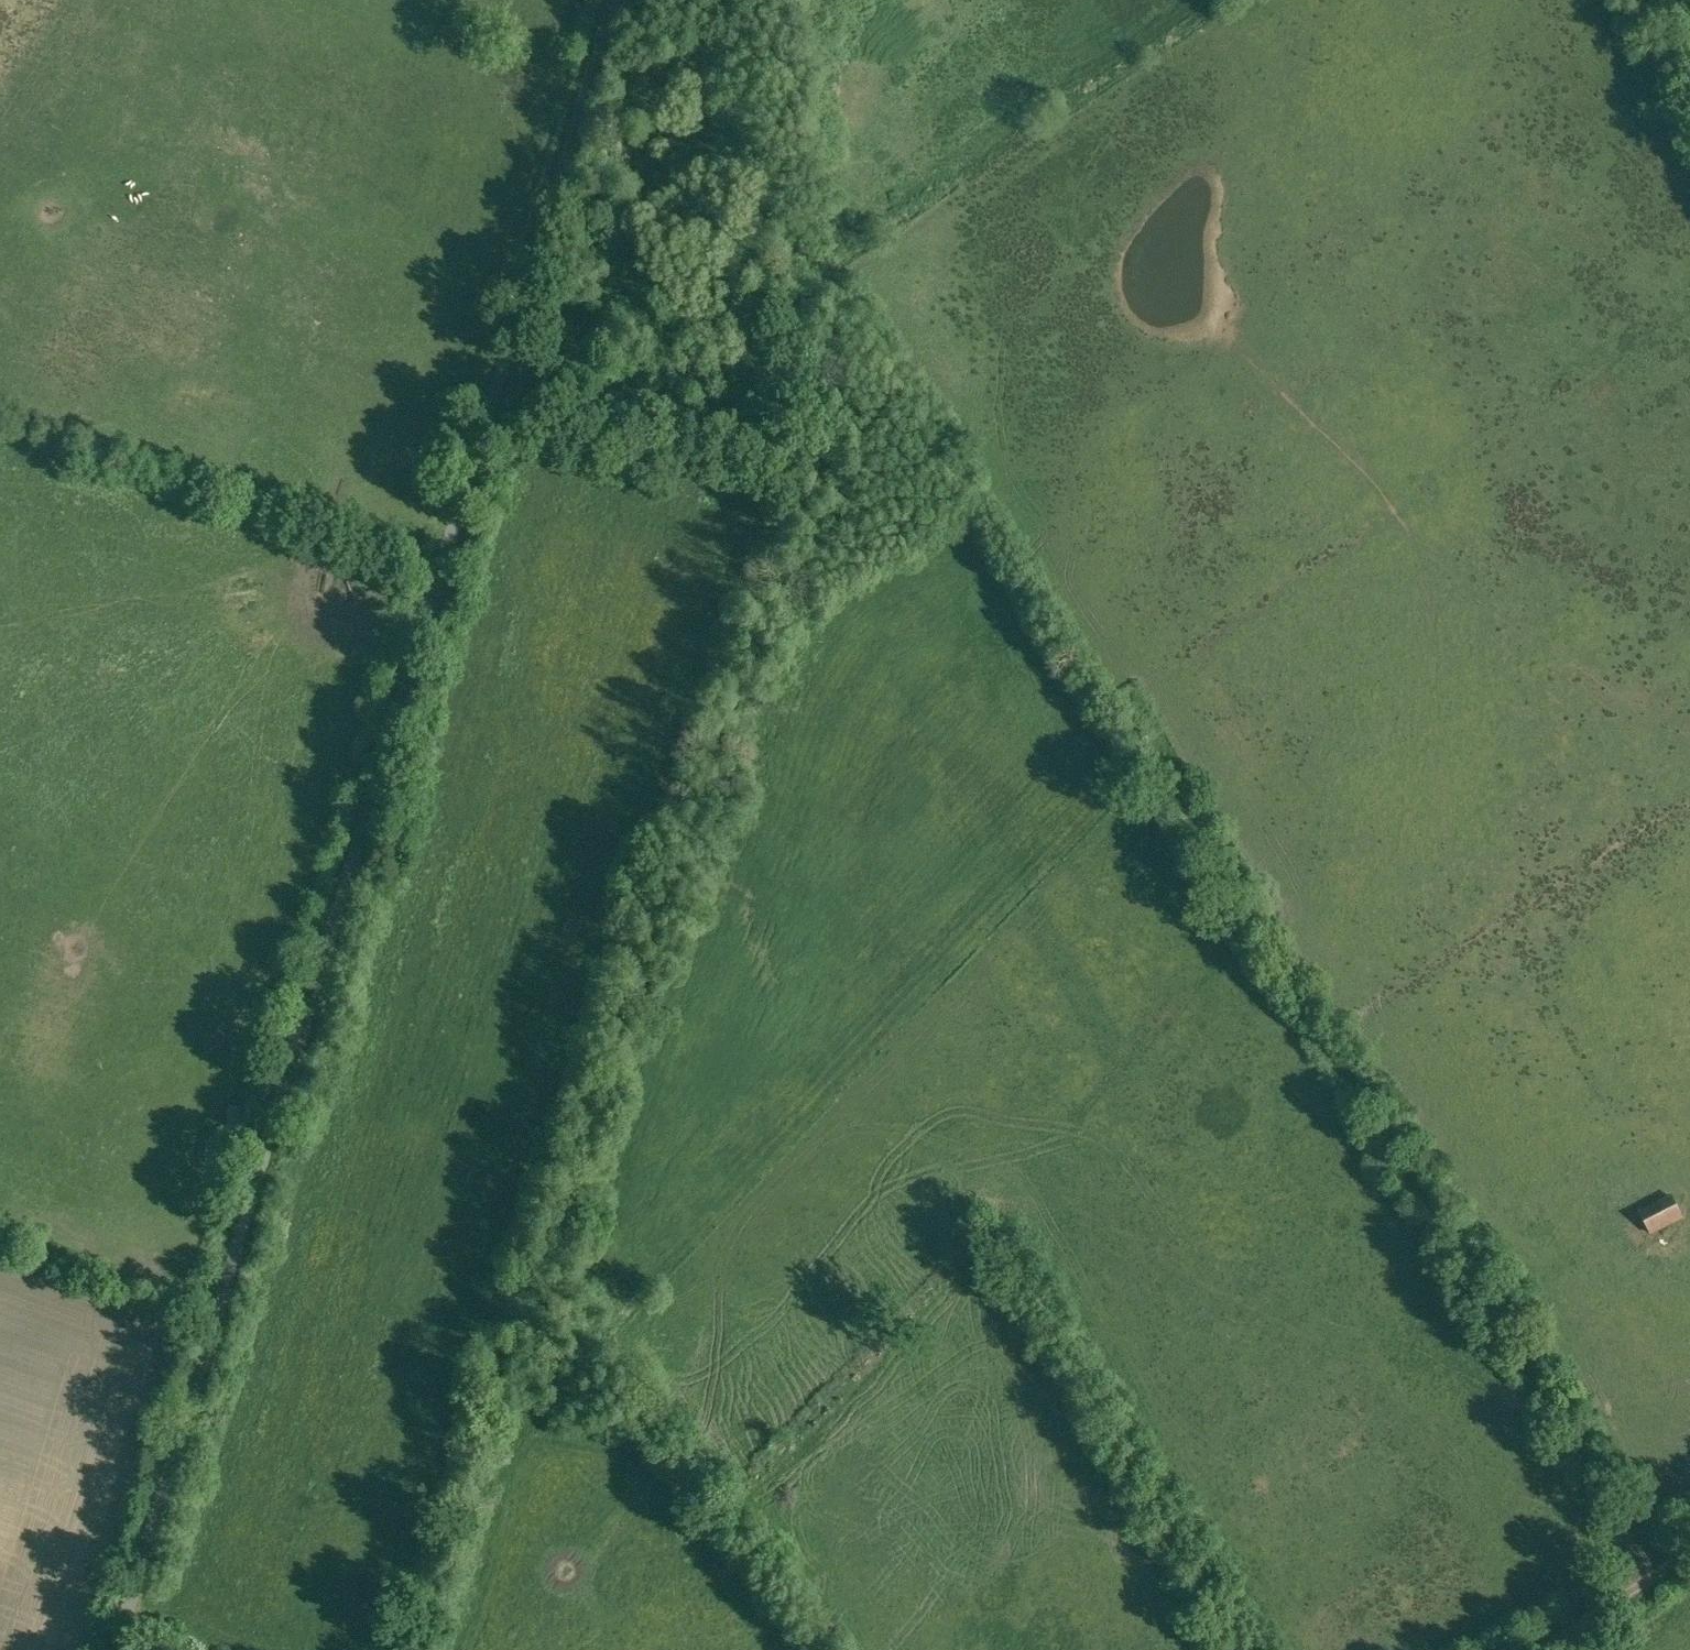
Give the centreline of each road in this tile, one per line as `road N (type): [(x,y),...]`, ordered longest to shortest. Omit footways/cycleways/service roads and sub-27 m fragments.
road 1 (residential): [(627,0),(112,1649)]
road 2 (residential): [(1689,1565),(1558,1649)]

